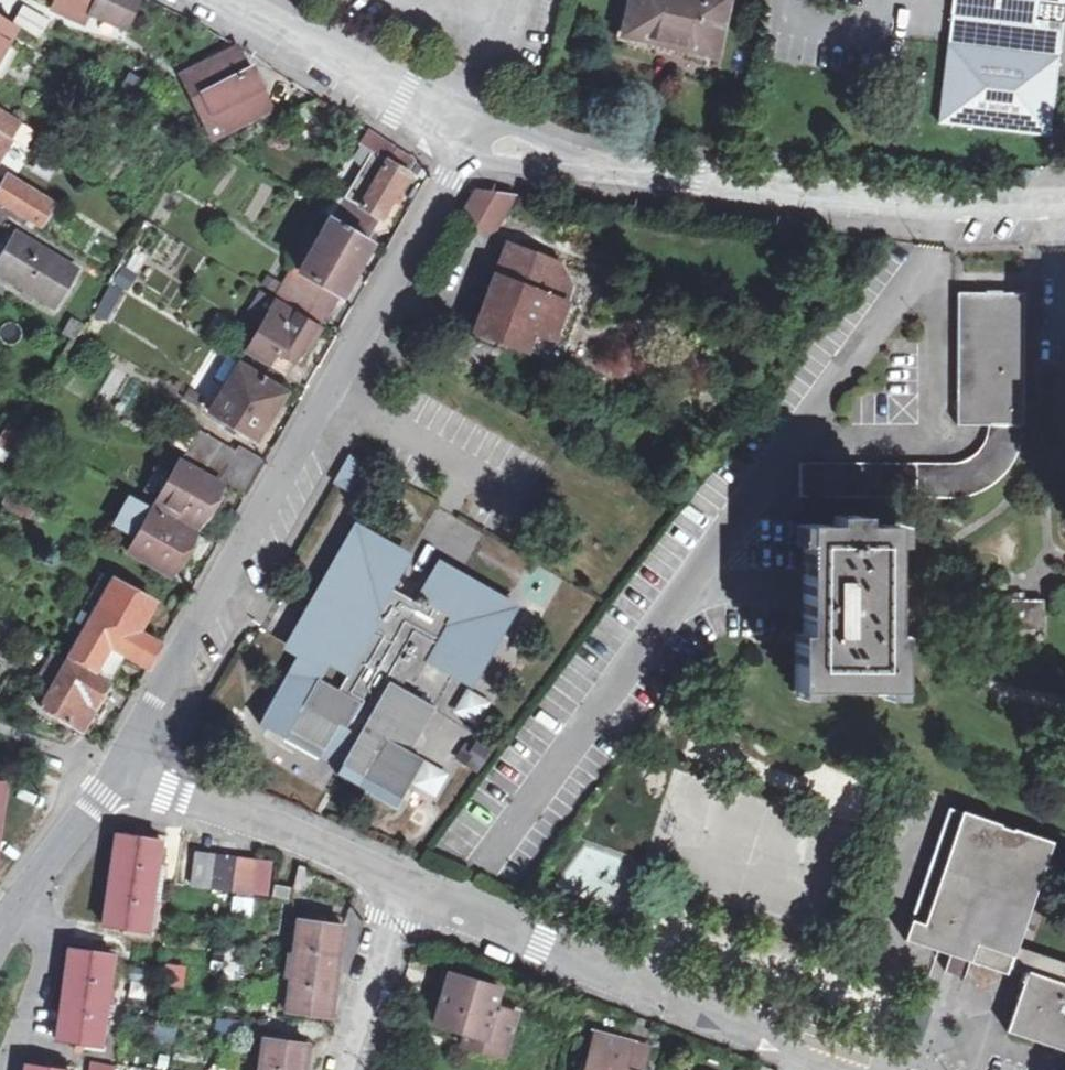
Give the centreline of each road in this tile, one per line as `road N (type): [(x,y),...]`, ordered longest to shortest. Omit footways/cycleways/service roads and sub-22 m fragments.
road 1 (residential): [(468,136),(117,773)]
road 2 (residential): [(468,136),(509,153),(696,183),(1064,204)]
road 3 (residential): [(411,888),(537,945),(864,1069)]
road 4 (residential): [(117,773),(411,888)]
road 5 (residential): [(202,0),(468,136)]
road 6 (residential): [(117,773),(0,935)]
road 7 (residential): [(348,1069),(411,888)]

